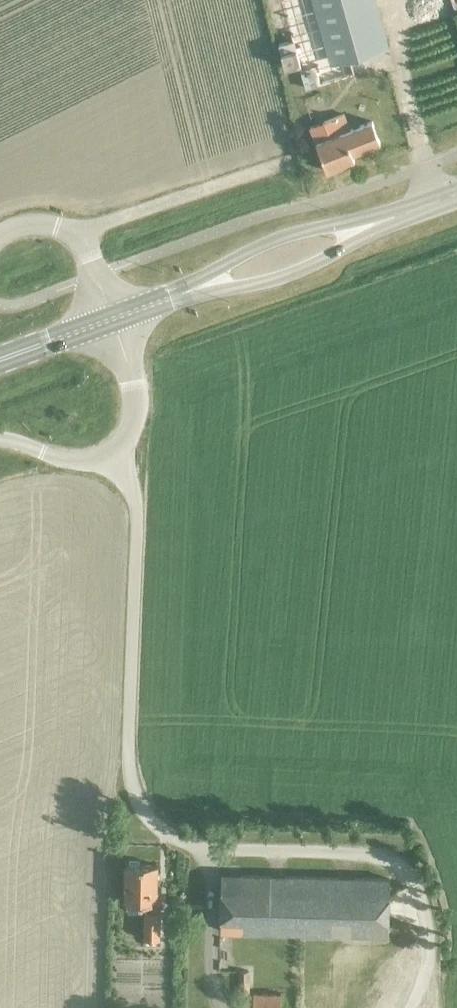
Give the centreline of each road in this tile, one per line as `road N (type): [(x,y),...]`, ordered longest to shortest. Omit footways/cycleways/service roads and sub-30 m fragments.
road 1 (unclassified): [(0,440),(82,463),(119,450),(136,405),(112,319)]
road 2 (secondary): [(196,288),(224,292),(293,275),(397,217)]
road 3 (secondary): [(397,217),(279,239),(196,288)]
road 4 (unclassified): [(112,319),(86,247),(72,230),(25,222),(0,233)]

